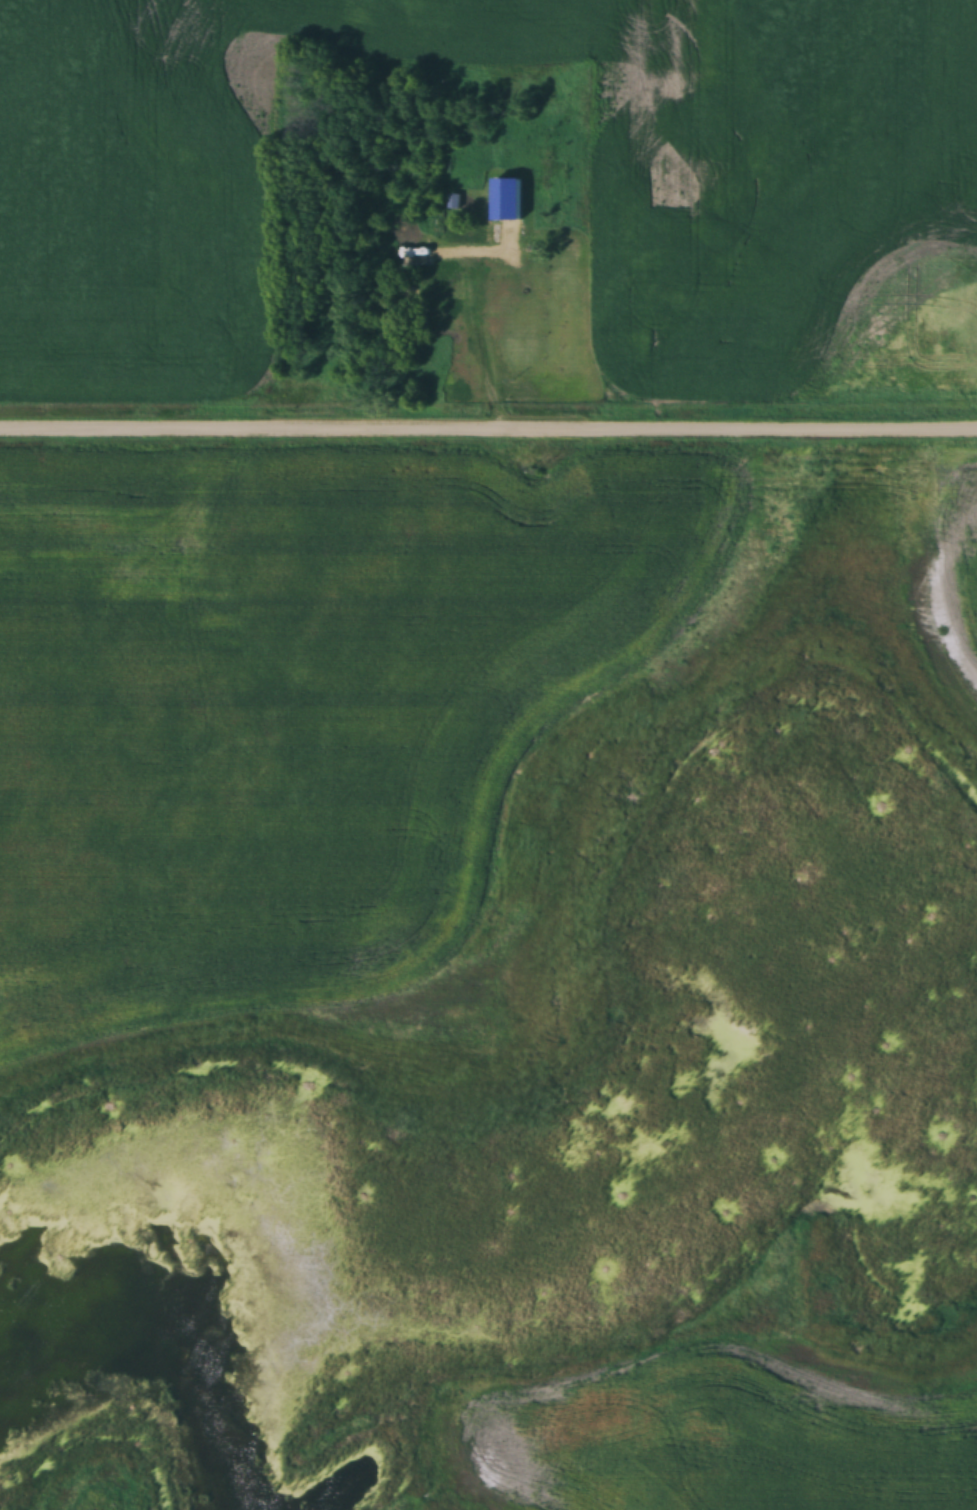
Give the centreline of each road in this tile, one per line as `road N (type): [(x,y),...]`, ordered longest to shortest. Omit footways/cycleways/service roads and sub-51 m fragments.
road 1 (residential): [(0,430),(976,431)]

